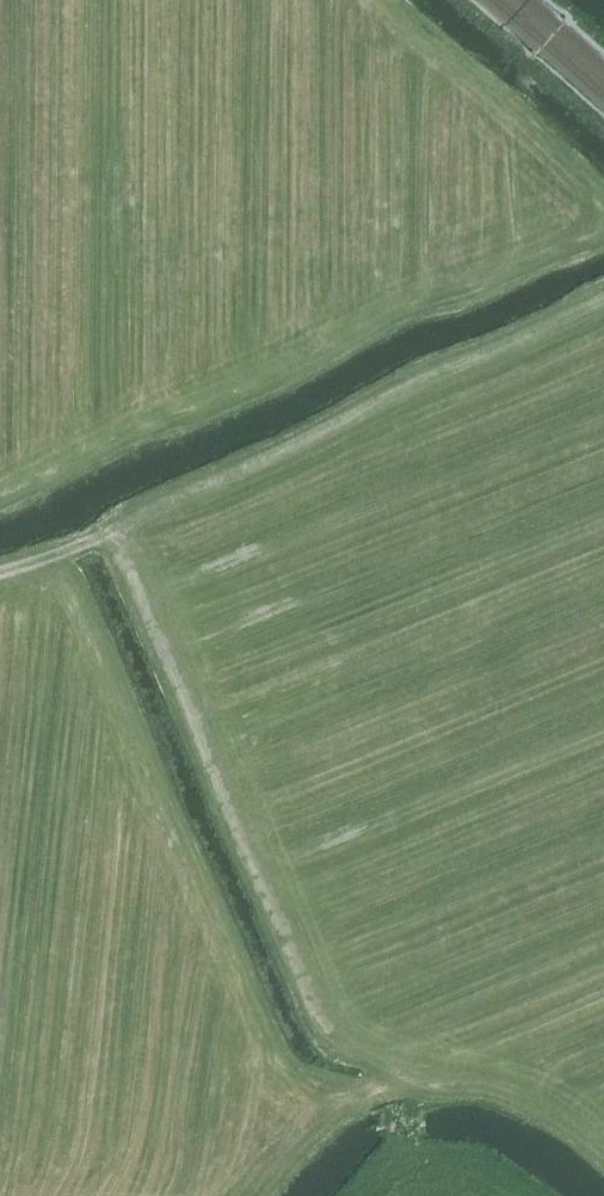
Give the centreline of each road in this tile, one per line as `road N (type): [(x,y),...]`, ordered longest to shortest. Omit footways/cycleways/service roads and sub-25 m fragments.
road 1 (track): [(140,745),(64,554),(114,531),(135,544),(358,1047),(404,1091),(470,1077),(538,1101)]

